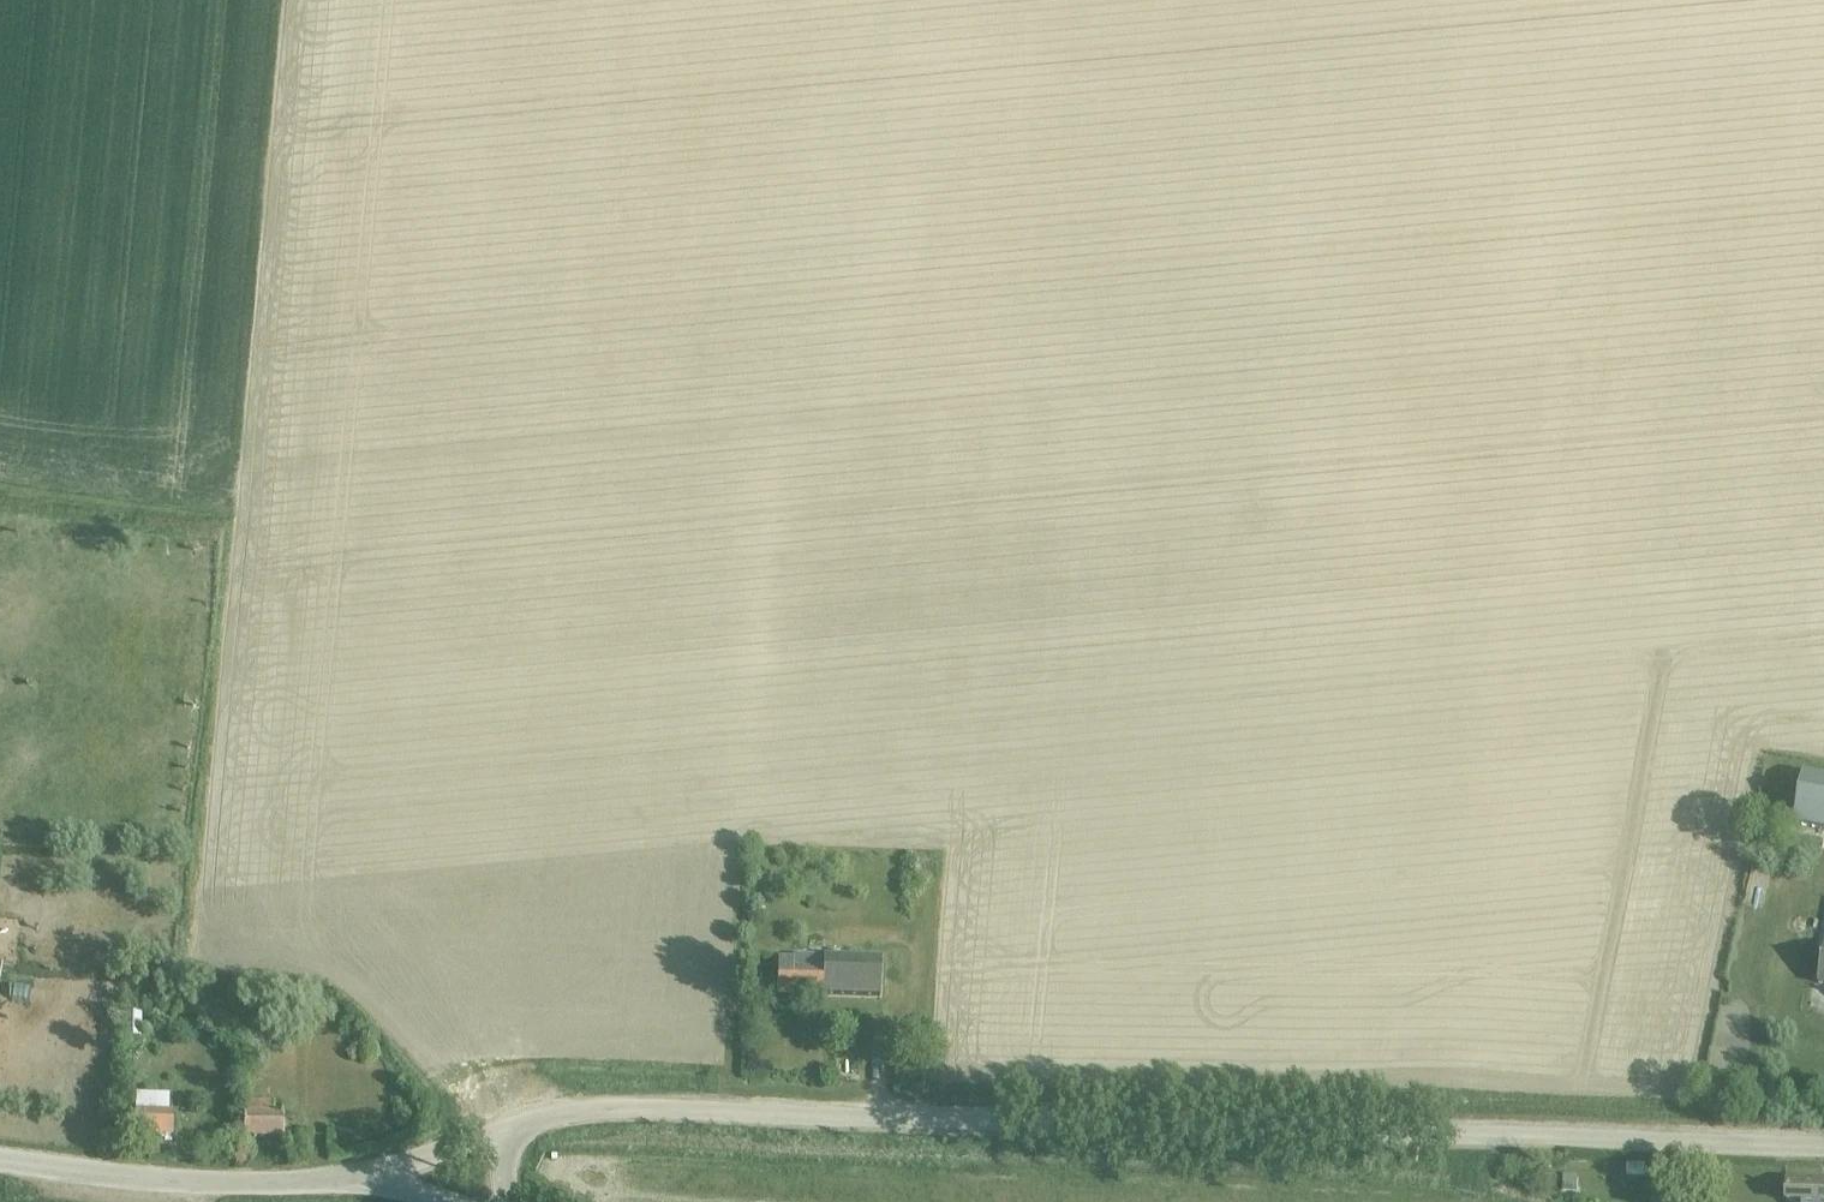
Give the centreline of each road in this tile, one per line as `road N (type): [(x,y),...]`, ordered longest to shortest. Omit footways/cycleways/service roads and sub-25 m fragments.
road 1 (unclassified): [(1823,1146),(620,1109),(507,1132)]
road 2 (unclassified): [(365,1178),(168,1182),(0,1161)]
road 3 (unclassified): [(507,1132),(365,1178)]

